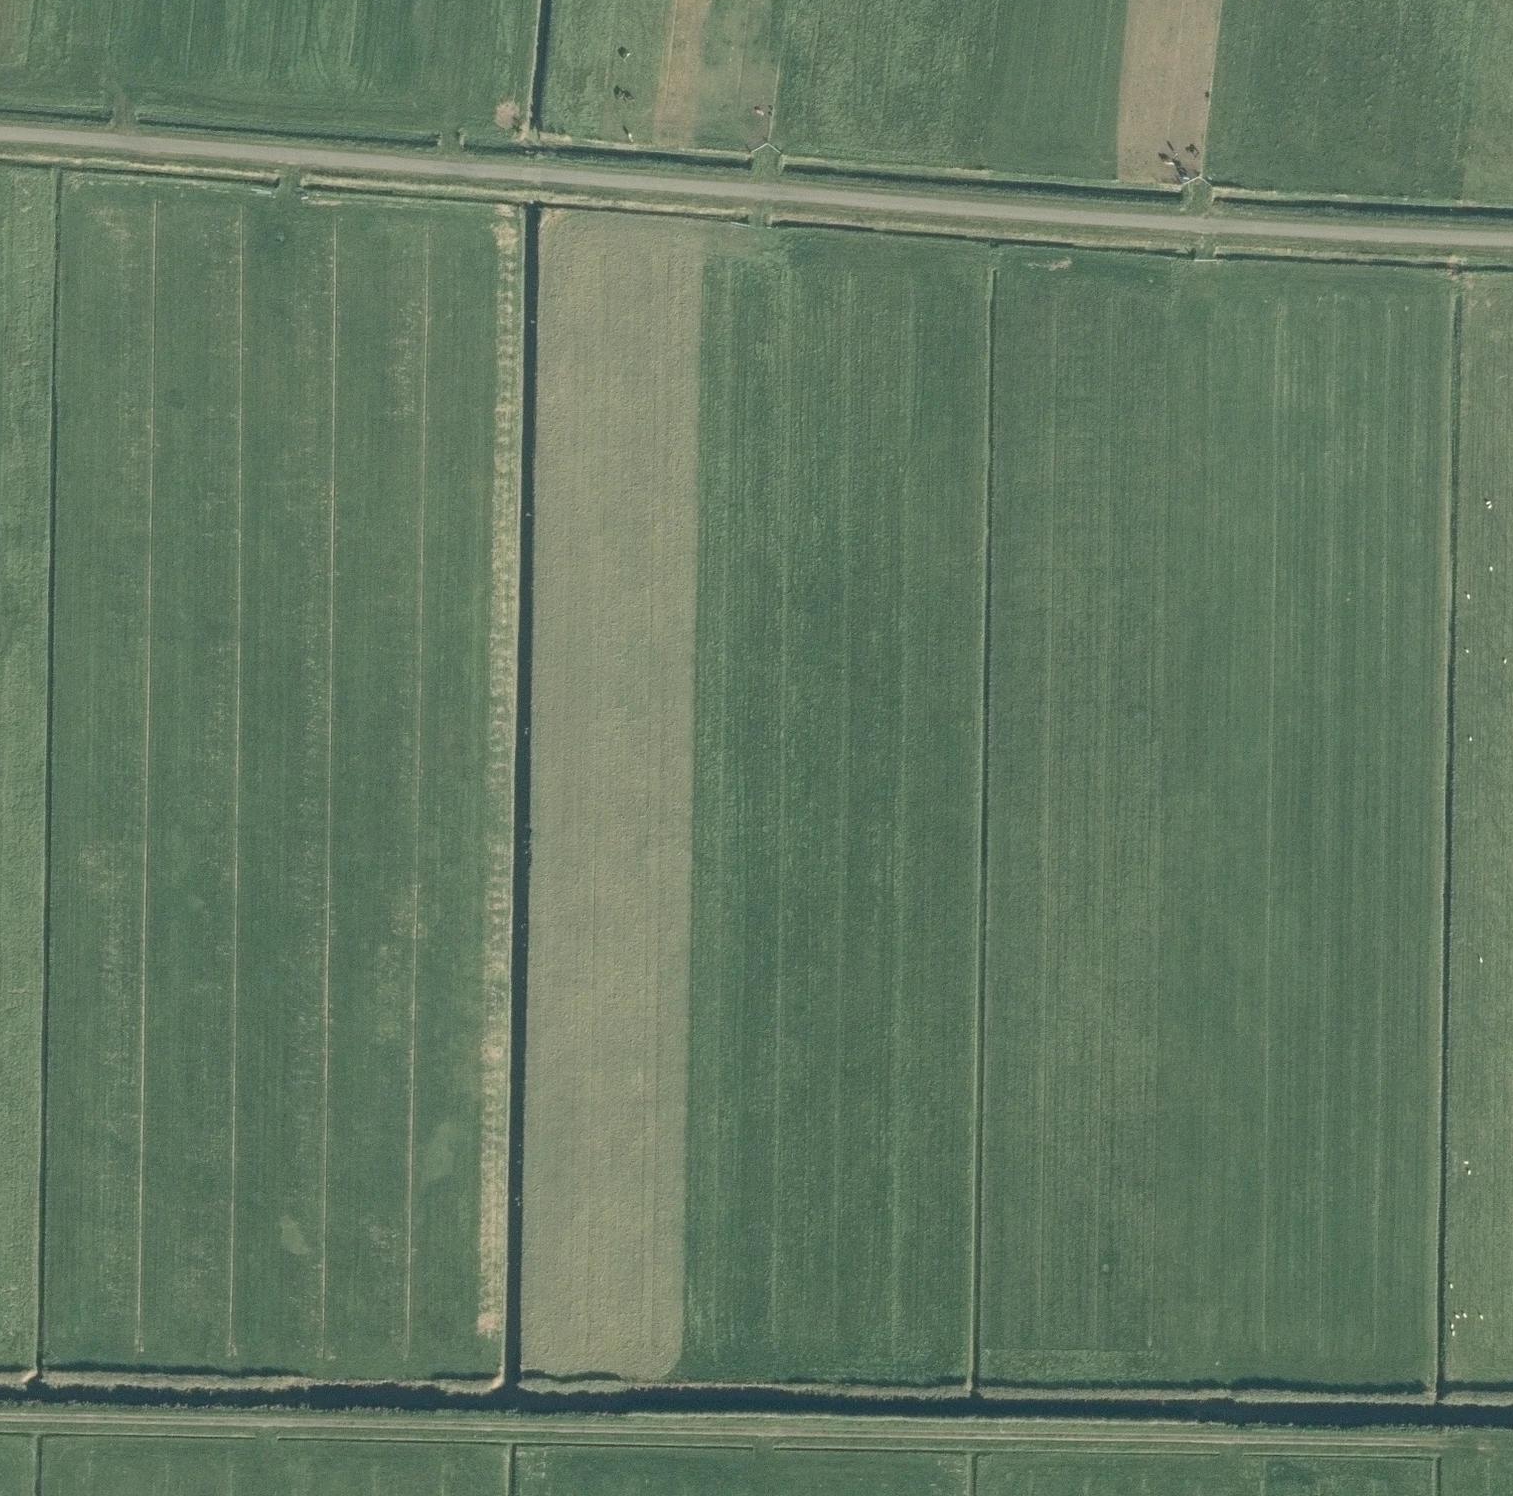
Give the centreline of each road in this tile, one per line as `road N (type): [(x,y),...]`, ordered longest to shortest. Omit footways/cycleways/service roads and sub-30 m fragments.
road 1 (unclassified): [(1512,231),(1221,223),(0,127)]
road 2 (track): [(1429,1449),(0,1424)]

